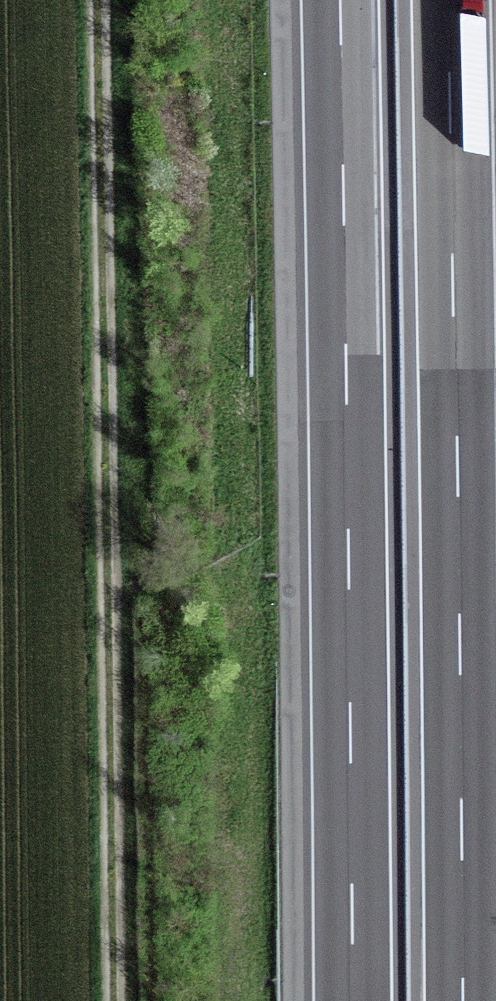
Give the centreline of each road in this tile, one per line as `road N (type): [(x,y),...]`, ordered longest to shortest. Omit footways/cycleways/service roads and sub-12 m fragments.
road 1 (motorway): [(463,1000),(448,0)]
road 2 (motorway): [(340,0),(353,1000)]

